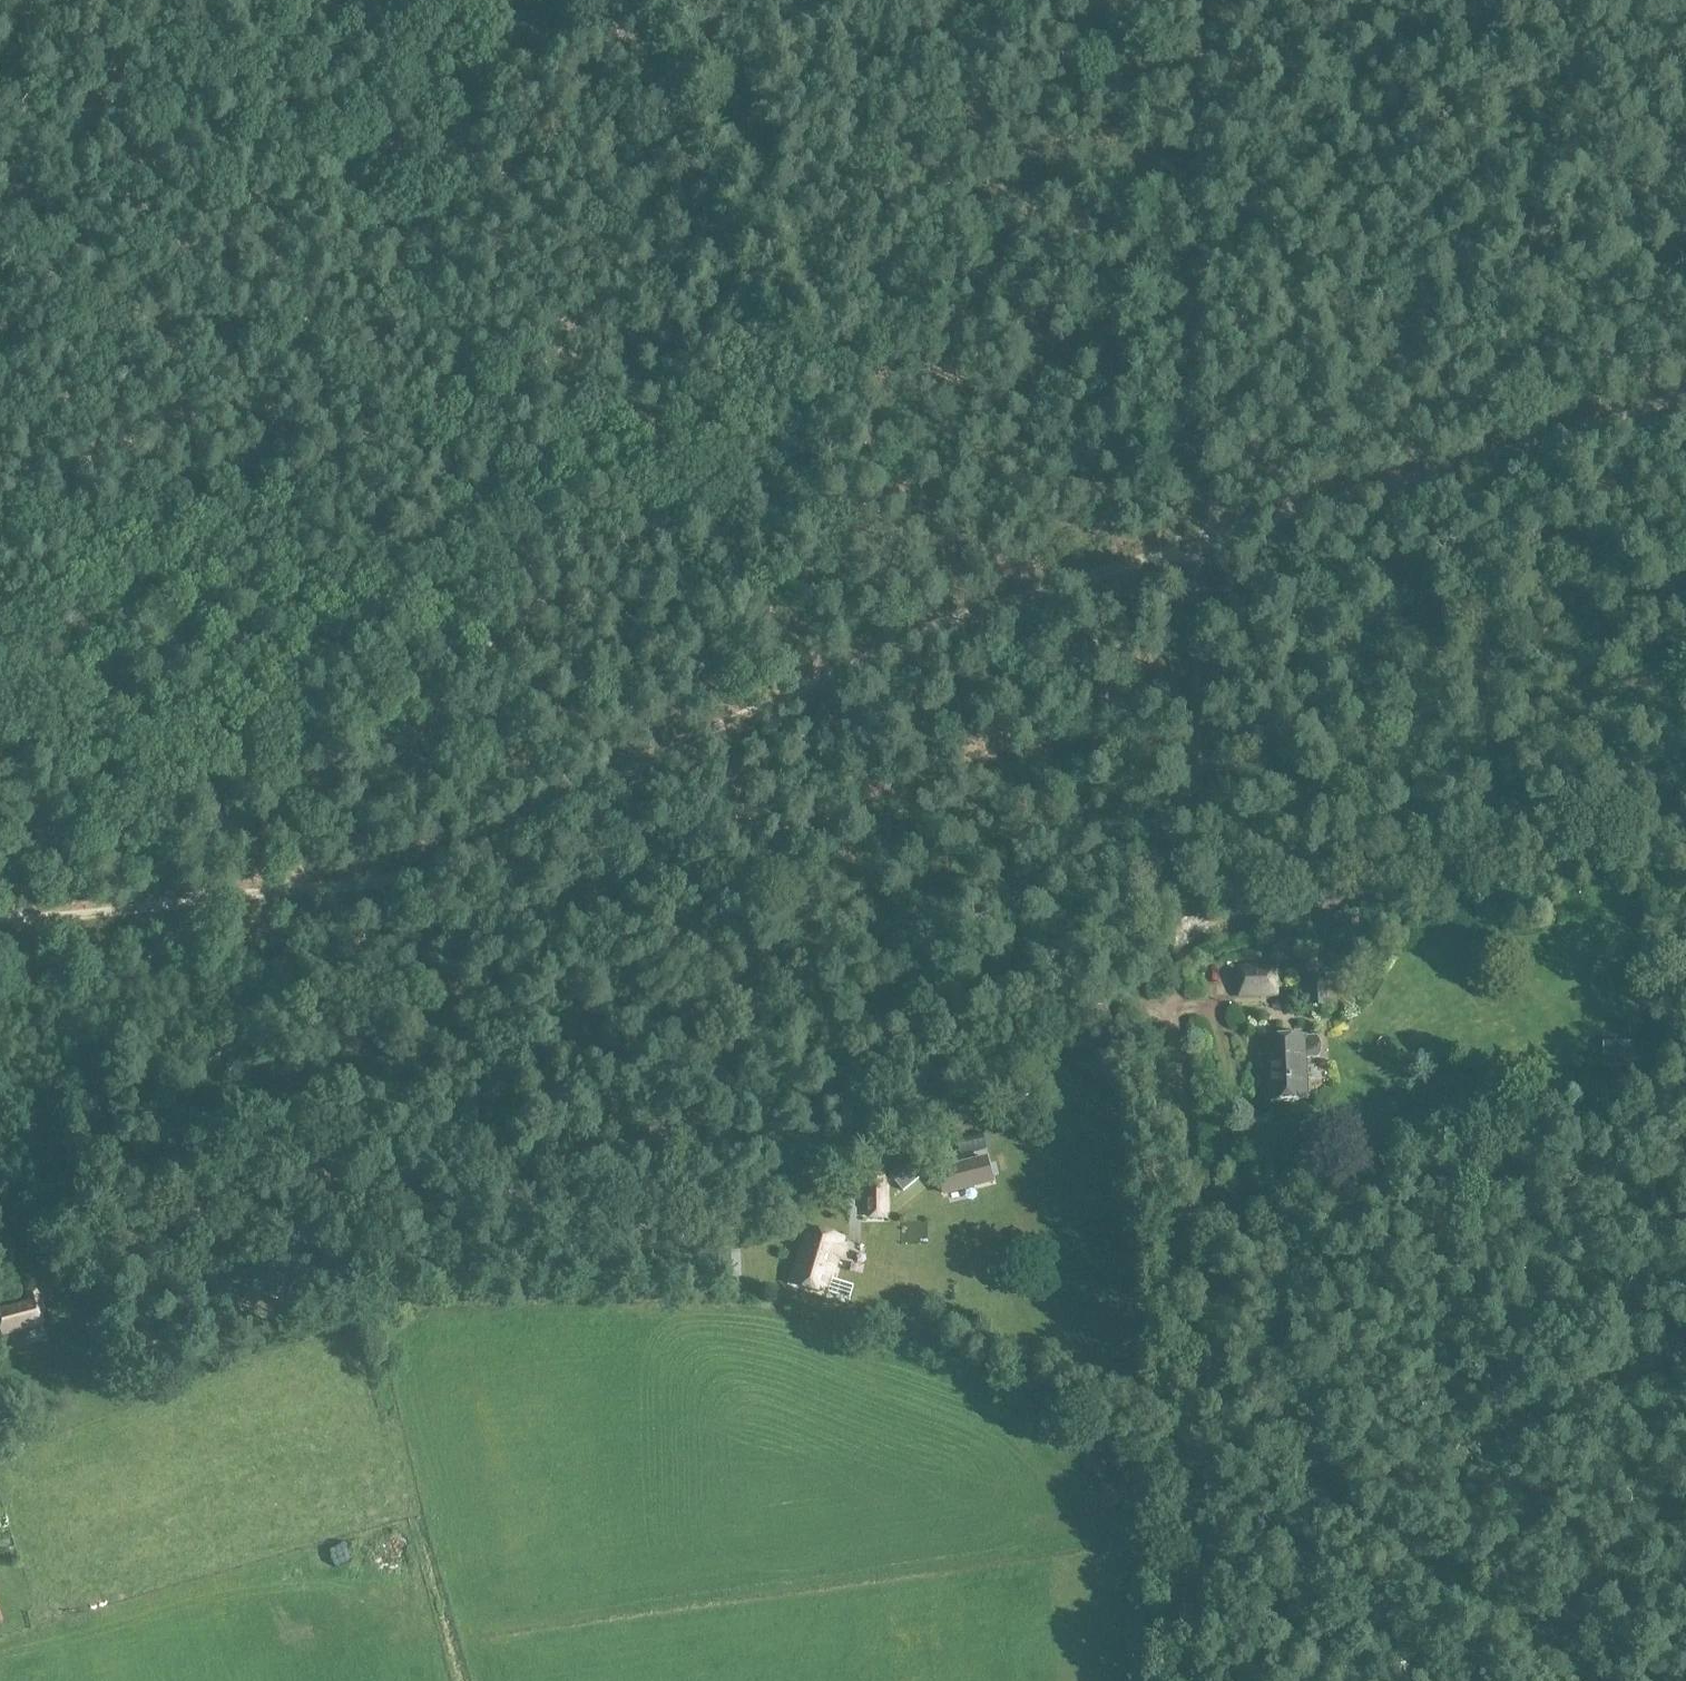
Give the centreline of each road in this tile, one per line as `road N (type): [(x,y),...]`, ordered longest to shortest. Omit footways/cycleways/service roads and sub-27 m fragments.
road 1 (track): [(1195,537),(972,612),(463,853),(293,896),(116,918),(0,919)]
road 2 (track): [(1187,1680),(1207,1303),(1180,1040),(1168,1022),(1196,801),(1196,698)]
road 3 (track): [(276,1122),(676,1234),(723,1225),(758,1206),(1041,1013),(1093,999),(1154,1008),(1168,1022)]
road 4 (track): [(1202,0),(1195,537)]
road 5 (track): [(1182,932),(1685,819)]
road 6 (track): [(1685,395),(1485,460),(1195,537)]
road 7 (track): [(0,1244),(235,1131),(276,1122)]
road 8 (track): [(1196,698),(1195,537)]

